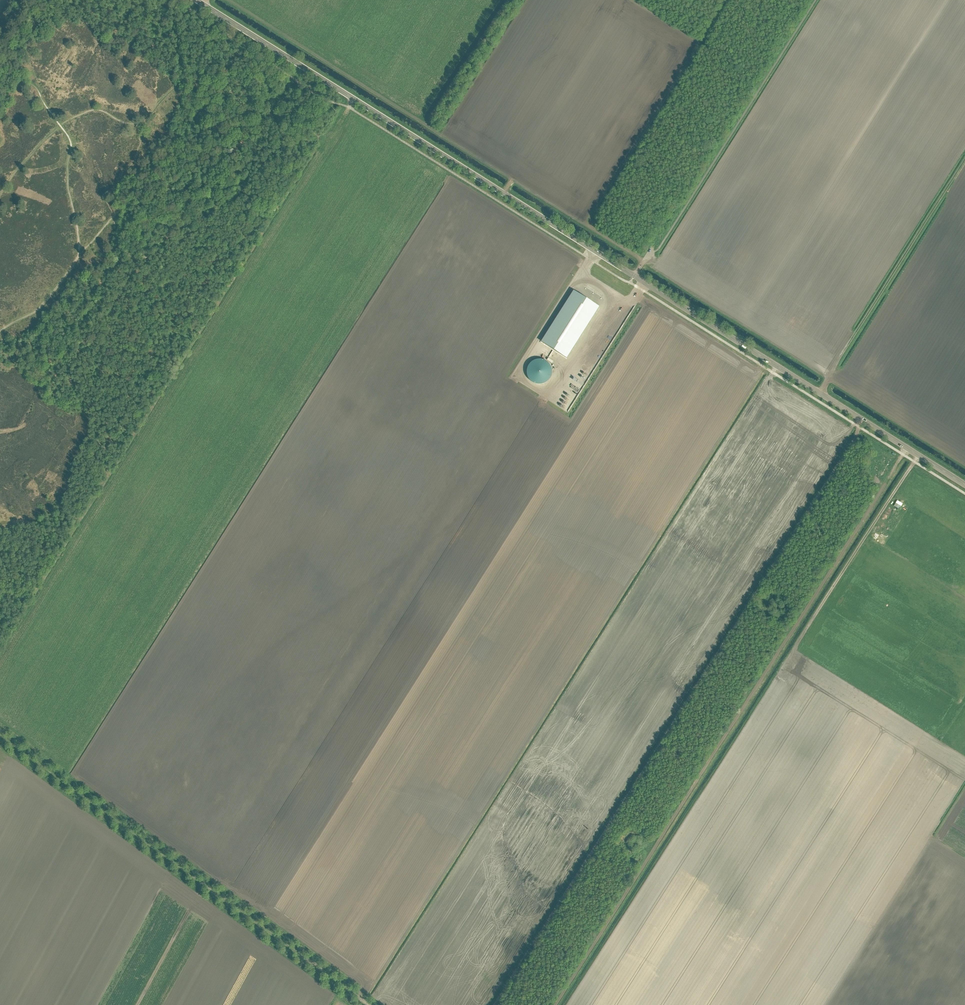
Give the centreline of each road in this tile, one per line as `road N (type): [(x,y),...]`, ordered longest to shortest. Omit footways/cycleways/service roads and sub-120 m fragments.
road 1 (track): [(494,1004),(859,427)]
road 2 (tertiary): [(196,0),(634,276)]
road 3 (track): [(0,736),(368,1004)]
road 4 (tertiary): [(634,276),(964,484)]
road 5 (track): [(653,251),(813,0)]
road 6 (track): [(304,68),(267,122),(199,173),(116,214)]
road 7 (track): [(793,651),(918,455)]

